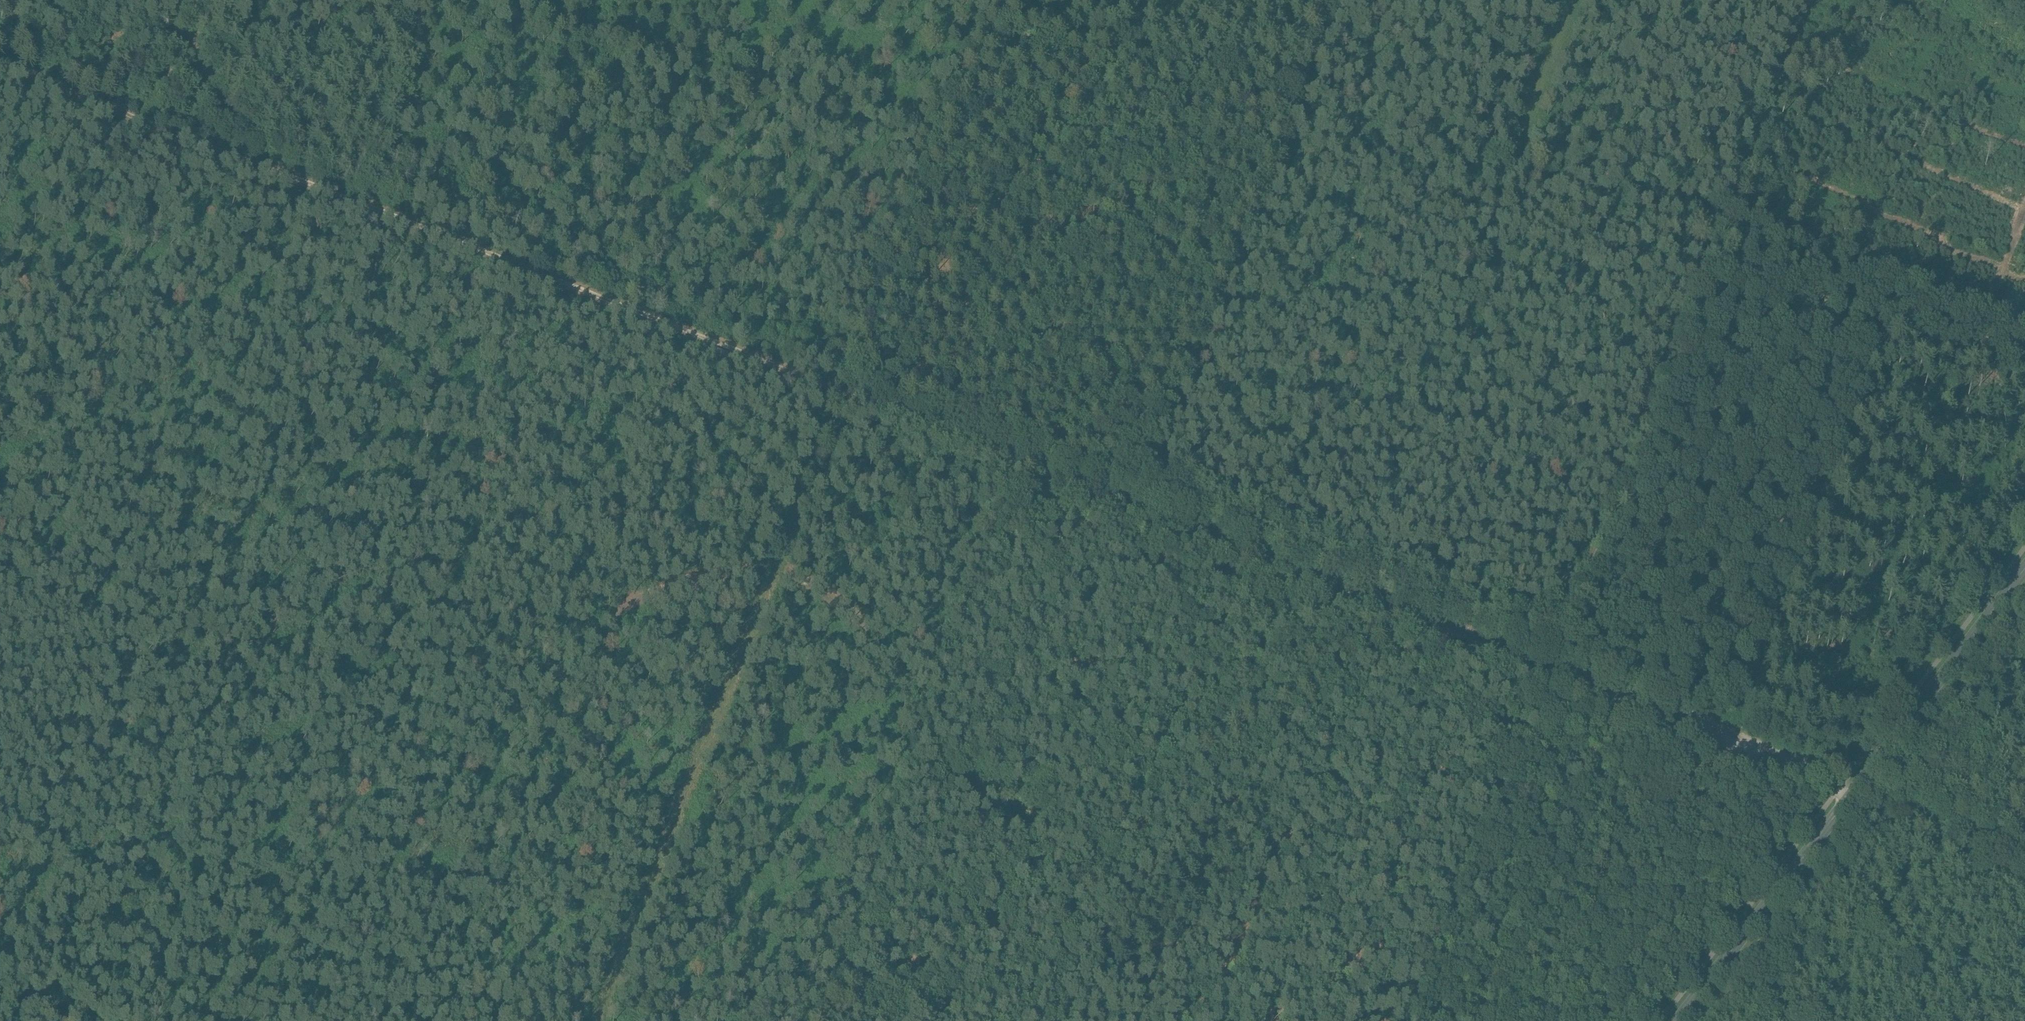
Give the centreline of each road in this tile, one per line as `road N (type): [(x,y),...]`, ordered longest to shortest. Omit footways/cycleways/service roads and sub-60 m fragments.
road 1 (track): [(1537,661),(831,388)]
road 2 (track): [(831,388),(135,116)]
road 3 (track): [(1537,661),(1810,0)]
road 4 (secondary): [(1676,1020),(2024,562)]
road 5 (track): [(2024,863),(1537,661)]
road 6 (track): [(1263,555),(1019,1020)]
road 7 (track): [(1346,1020),(1391,969),(1441,950),(1537,661)]
road 8 (track): [(831,388),(982,0)]
road 9 (track): [(135,116),(0,445)]
road 10 (track): [(253,158),(191,0)]
road 11 (track): [(787,531),(777,454),(792,372)]
road 12 (track): [(135,116),(0,63)]
road 13 (track): [(135,116),(181,0)]

